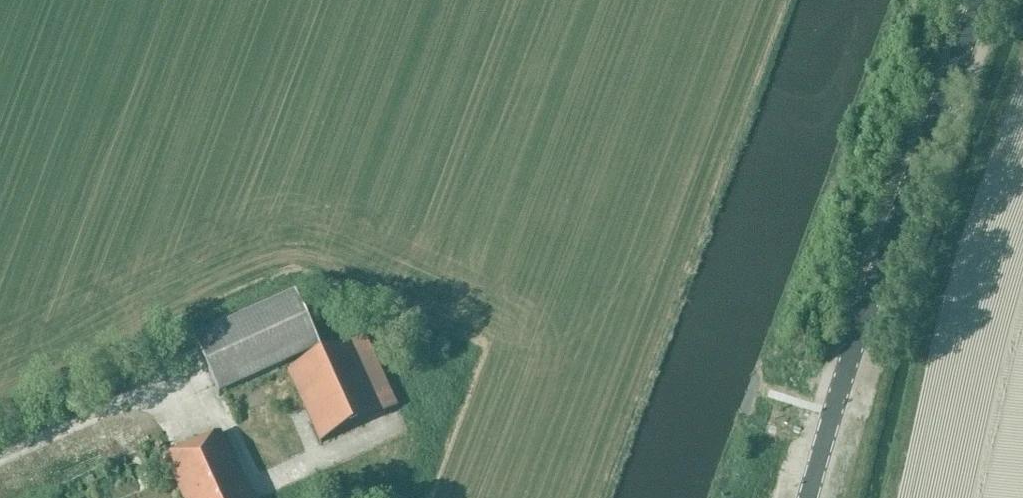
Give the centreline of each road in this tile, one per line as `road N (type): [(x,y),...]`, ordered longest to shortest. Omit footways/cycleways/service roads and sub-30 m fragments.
road 1 (unclassified): [(807,497),(856,310),(975,0)]

